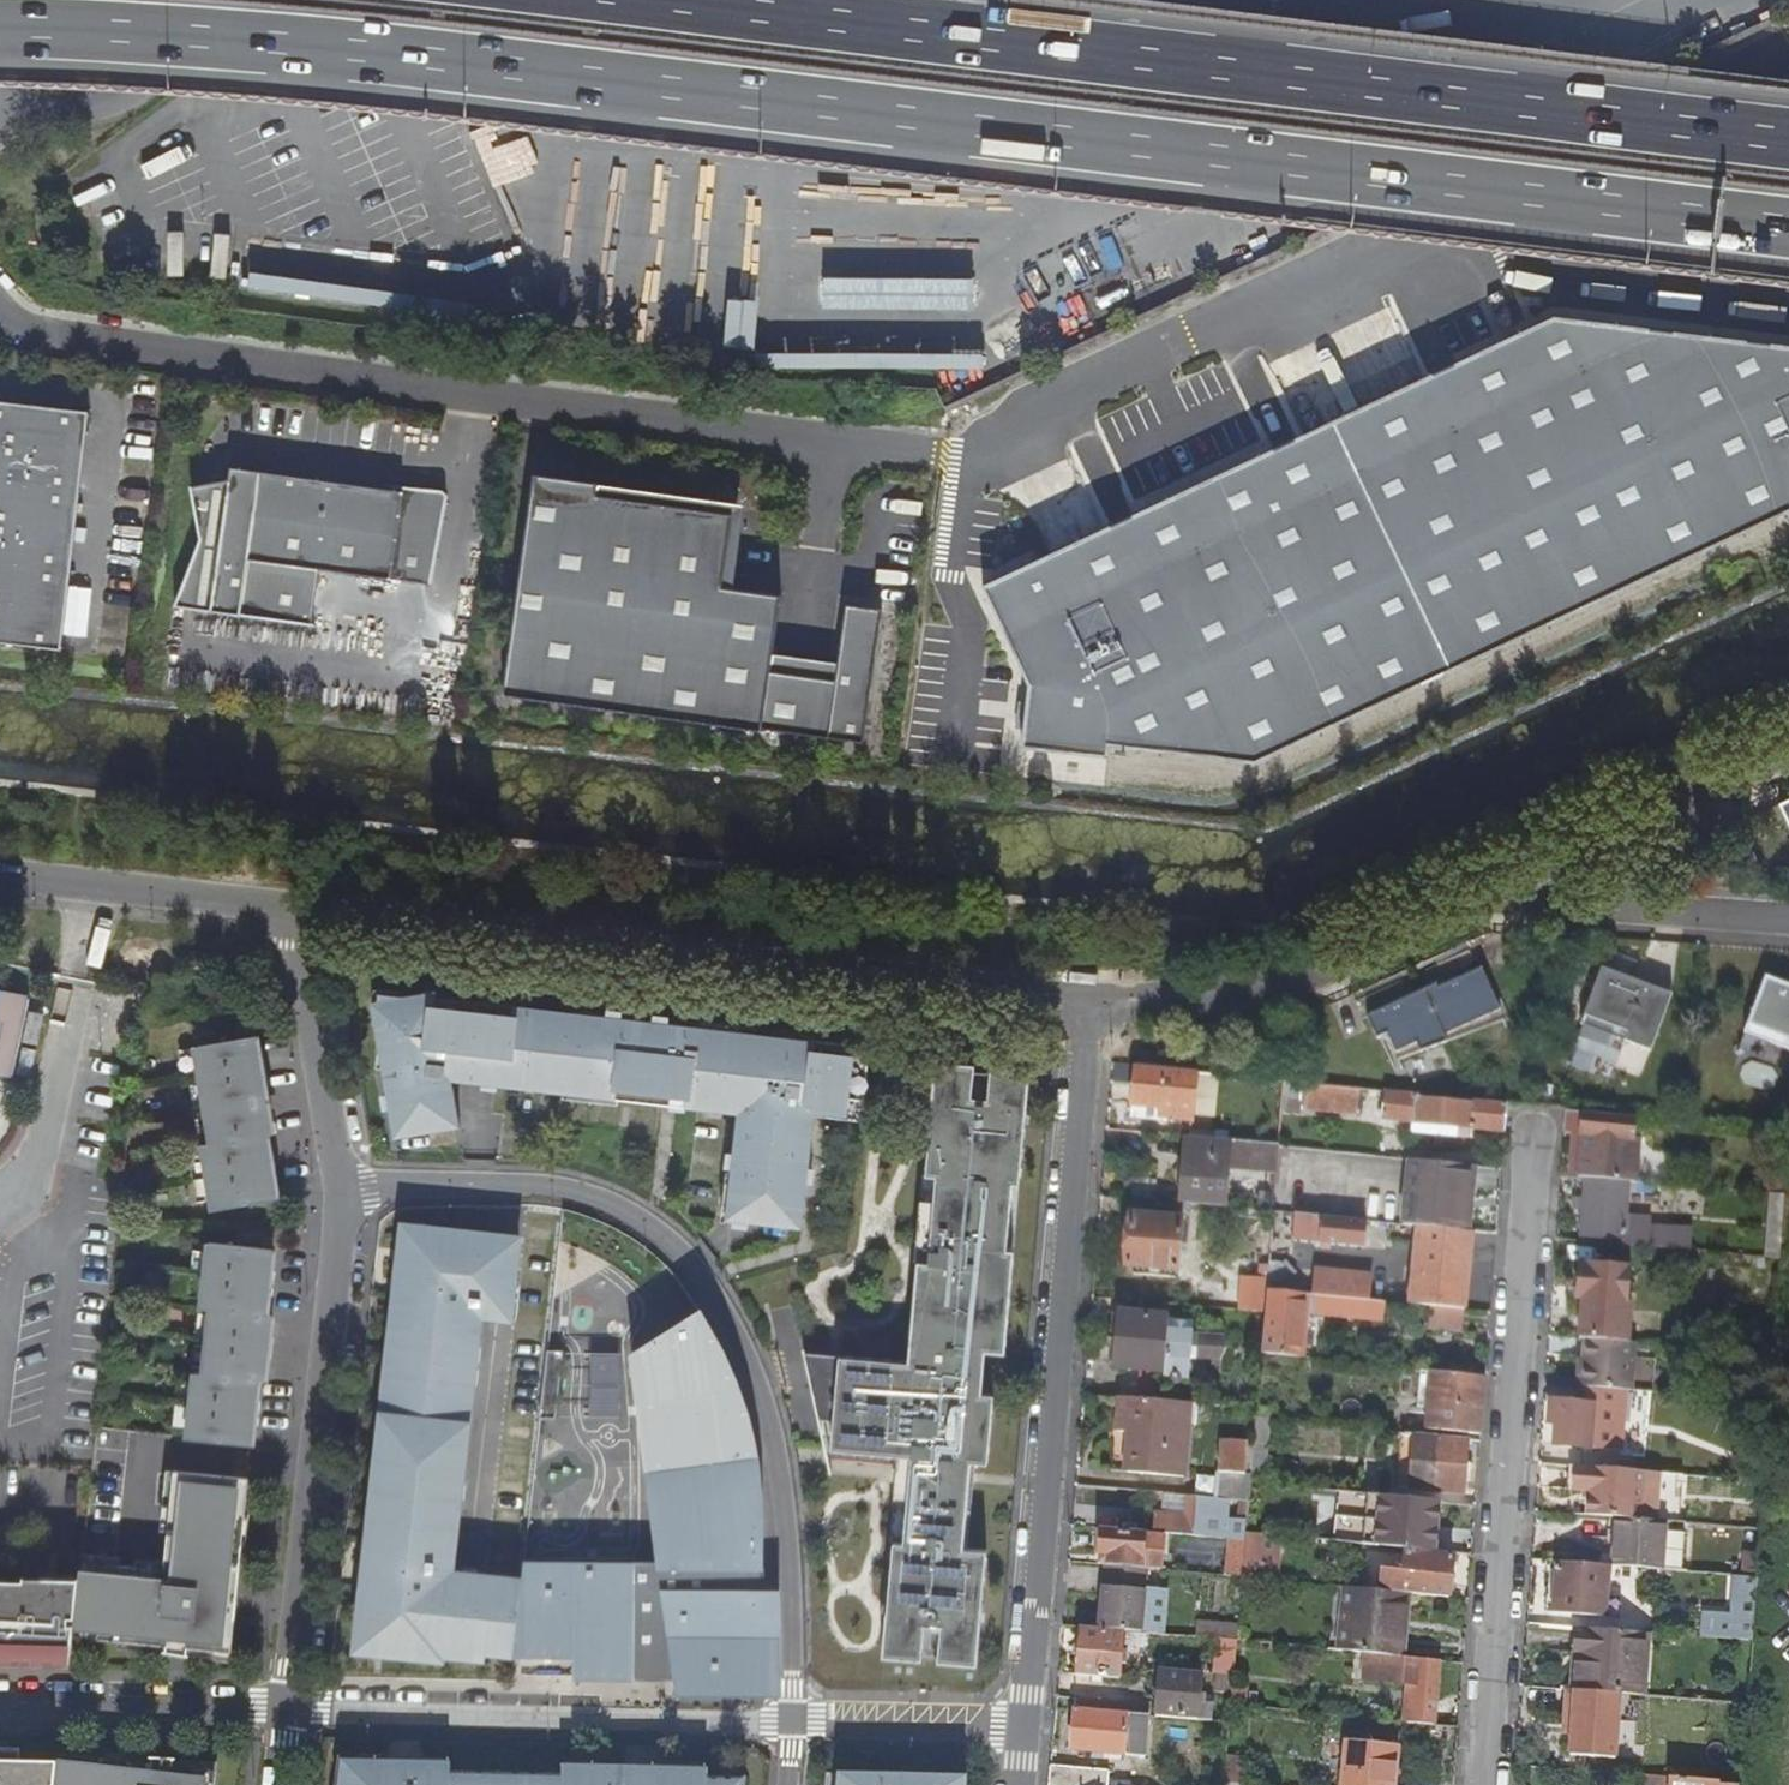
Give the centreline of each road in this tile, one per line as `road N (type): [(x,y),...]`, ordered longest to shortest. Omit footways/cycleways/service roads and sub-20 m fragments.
road 1 (motorway): [(0,20),(273,33),(1788,221)]
road 2 (motorway): [(1788,135),(679,0)]
road 3 (unclassified): [(0,310),(43,340),(831,446)]
road 4 (residential): [(347,1196),(547,1188),(630,1210),(702,1273),(735,1322),(774,1429),(794,1575),(791,1720)]
road 5 (residential): [(295,910),(1092,1003)]
road 6 (residential): [(1092,1003),(1028,1727)]
road 7 (residential): [(1532,1110),(1479,1784)]
road 8 (residential): [(347,1196),(285,1709)]
road 9 (residential): [(791,1720),(285,1709)]
road 10 (residential): [(1092,1003),(1225,994),(1296,978),(1474,895)]
road 11 (residential): [(1474,895),(1788,748)]
road 12 (residential): [(1474,895),(1788,922)]
road 13 (residential): [(0,873),(295,910)]
road 14 (residential): [(295,910),(347,1196)]
road 15 (unclassified): [(262,0),(128,77),(0,107)]
road 16 (residential): [(285,1709),(0,1701)]
road 17 (residential): [(791,1720),(1028,1727)]

